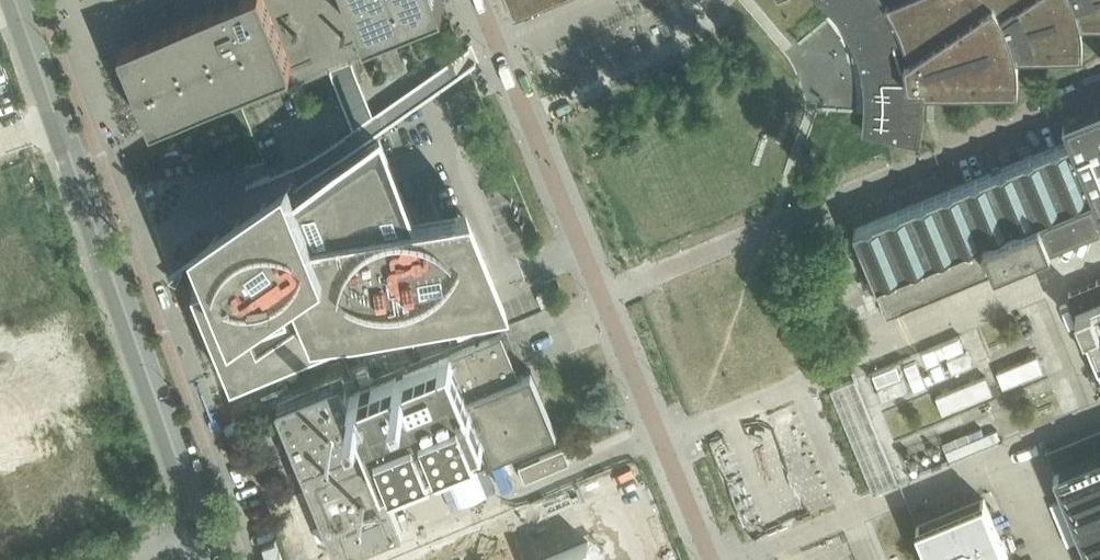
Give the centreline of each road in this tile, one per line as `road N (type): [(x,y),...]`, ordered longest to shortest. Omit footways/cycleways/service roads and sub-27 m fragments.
road 1 (tertiary): [(204,538),(16,0)]
road 2 (unclassified): [(603,293),(482,0)]
road 3 (unclassified): [(713,559),(603,293)]
road 4 (unclassified): [(603,293),(757,231)]

